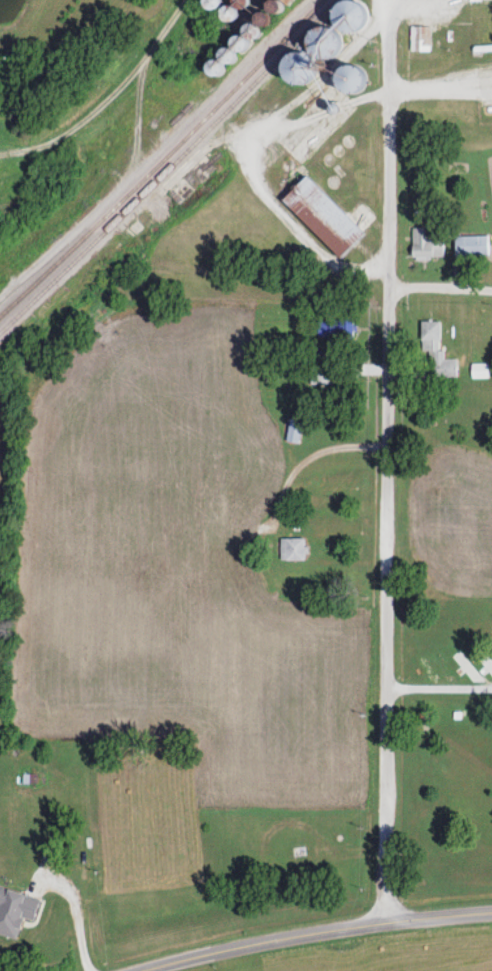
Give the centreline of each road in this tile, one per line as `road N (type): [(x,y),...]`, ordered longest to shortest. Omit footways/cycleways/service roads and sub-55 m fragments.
road 1 (residential): [(382,920),(387,15)]
road 2 (residential): [(185,0),(118,85),(56,144),(0,157)]
road 3 (secondary): [(137,970),(382,920)]
road 4 (residential): [(387,15),(237,158)]

